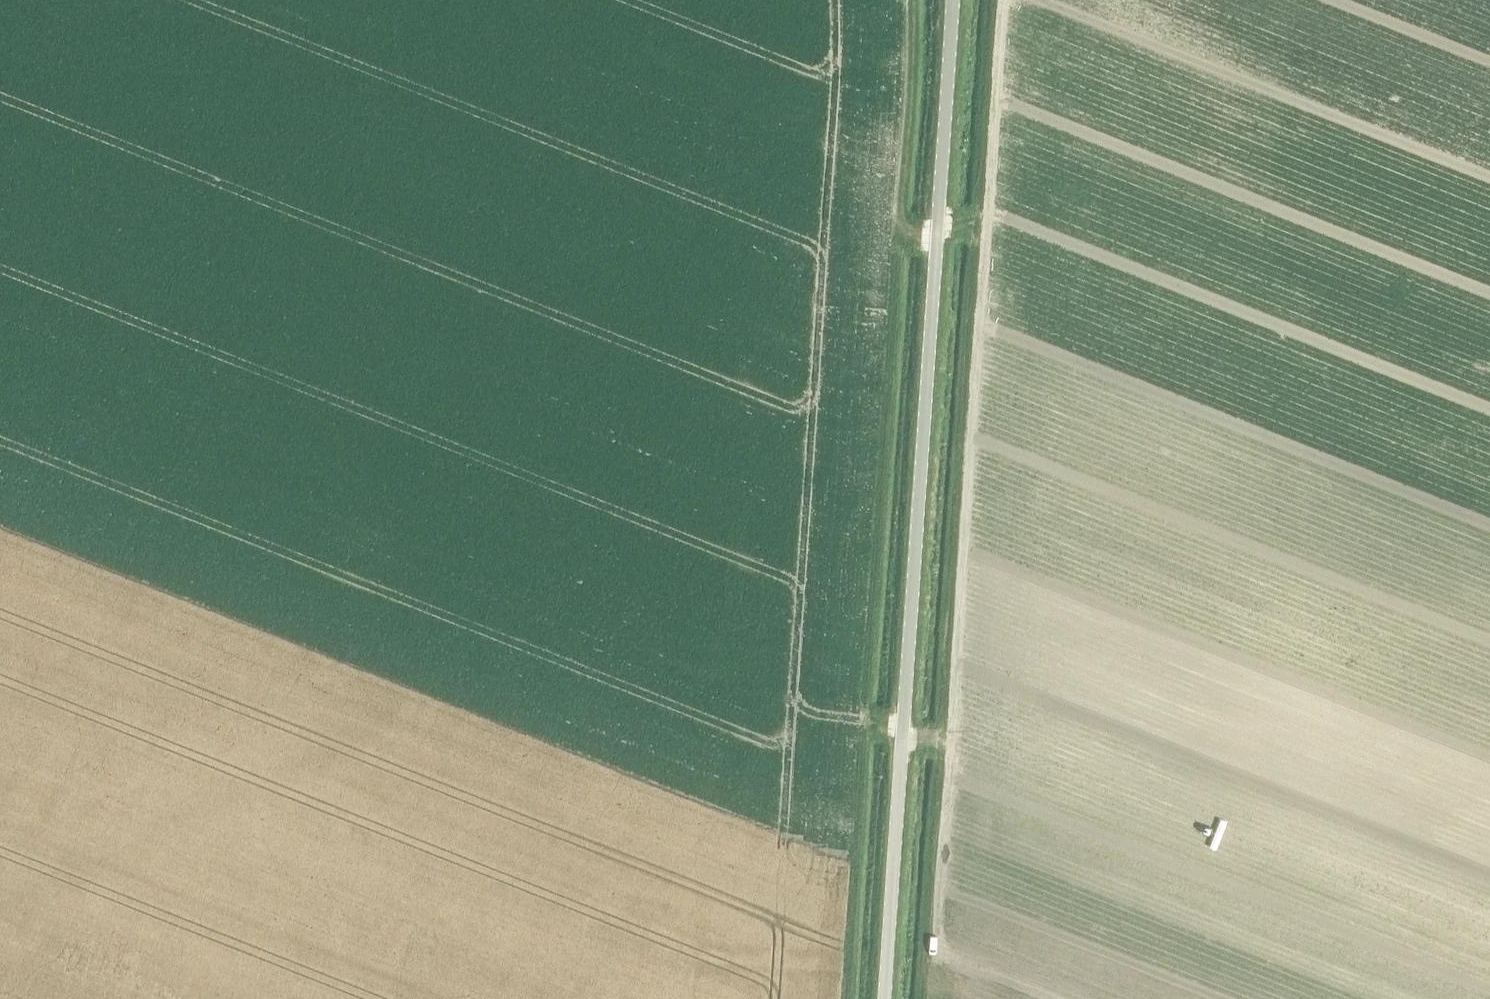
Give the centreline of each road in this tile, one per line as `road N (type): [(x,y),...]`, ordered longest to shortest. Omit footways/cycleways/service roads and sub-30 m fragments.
road 1 (unclassified): [(886,998),(954,0)]
road 2 (track): [(911,0),(906,229),(938,244)]

